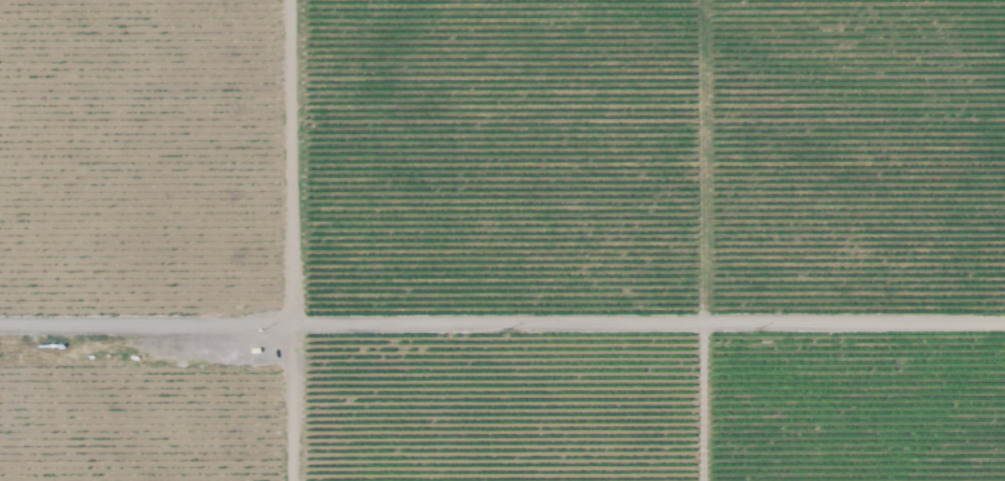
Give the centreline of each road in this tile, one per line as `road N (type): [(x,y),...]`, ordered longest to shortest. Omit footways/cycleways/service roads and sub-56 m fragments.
road 1 (track): [(705,0),(706,480)]

